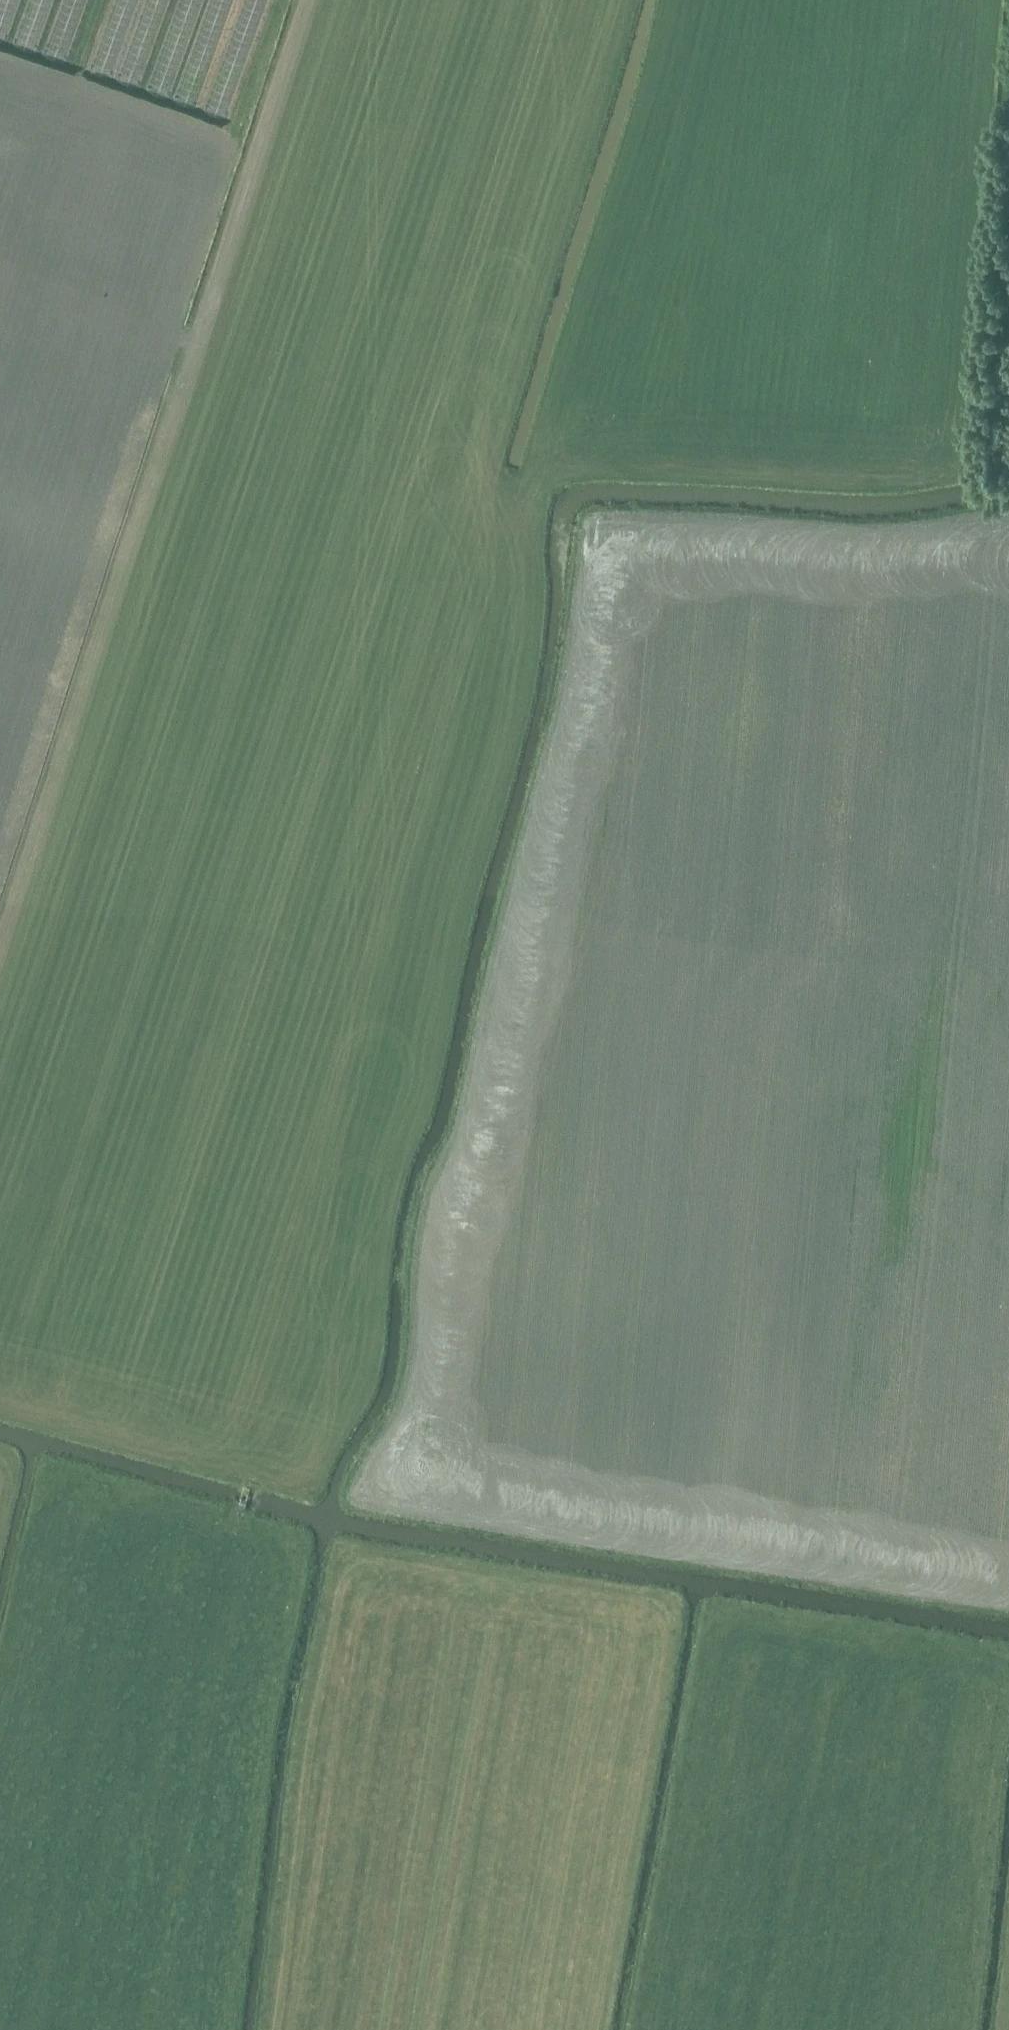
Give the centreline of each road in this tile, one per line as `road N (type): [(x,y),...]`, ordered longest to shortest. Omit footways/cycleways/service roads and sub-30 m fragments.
road 1 (track): [(184,377),(312,0)]

